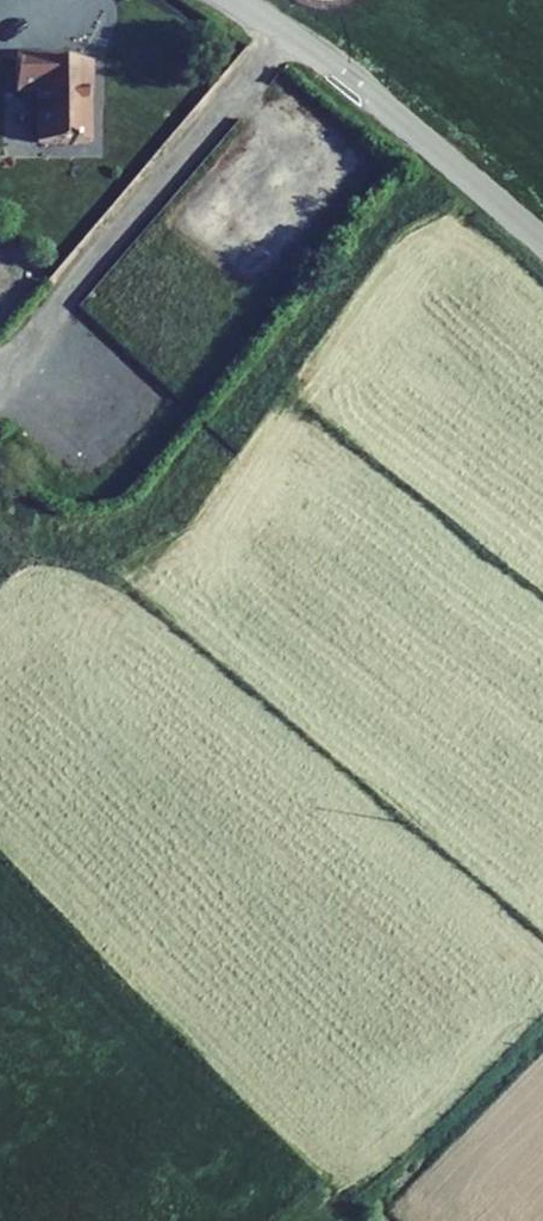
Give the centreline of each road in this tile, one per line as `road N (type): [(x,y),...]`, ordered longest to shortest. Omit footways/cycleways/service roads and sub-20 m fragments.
road 1 (unclassified): [(542,244),(354,85),(233,0)]

